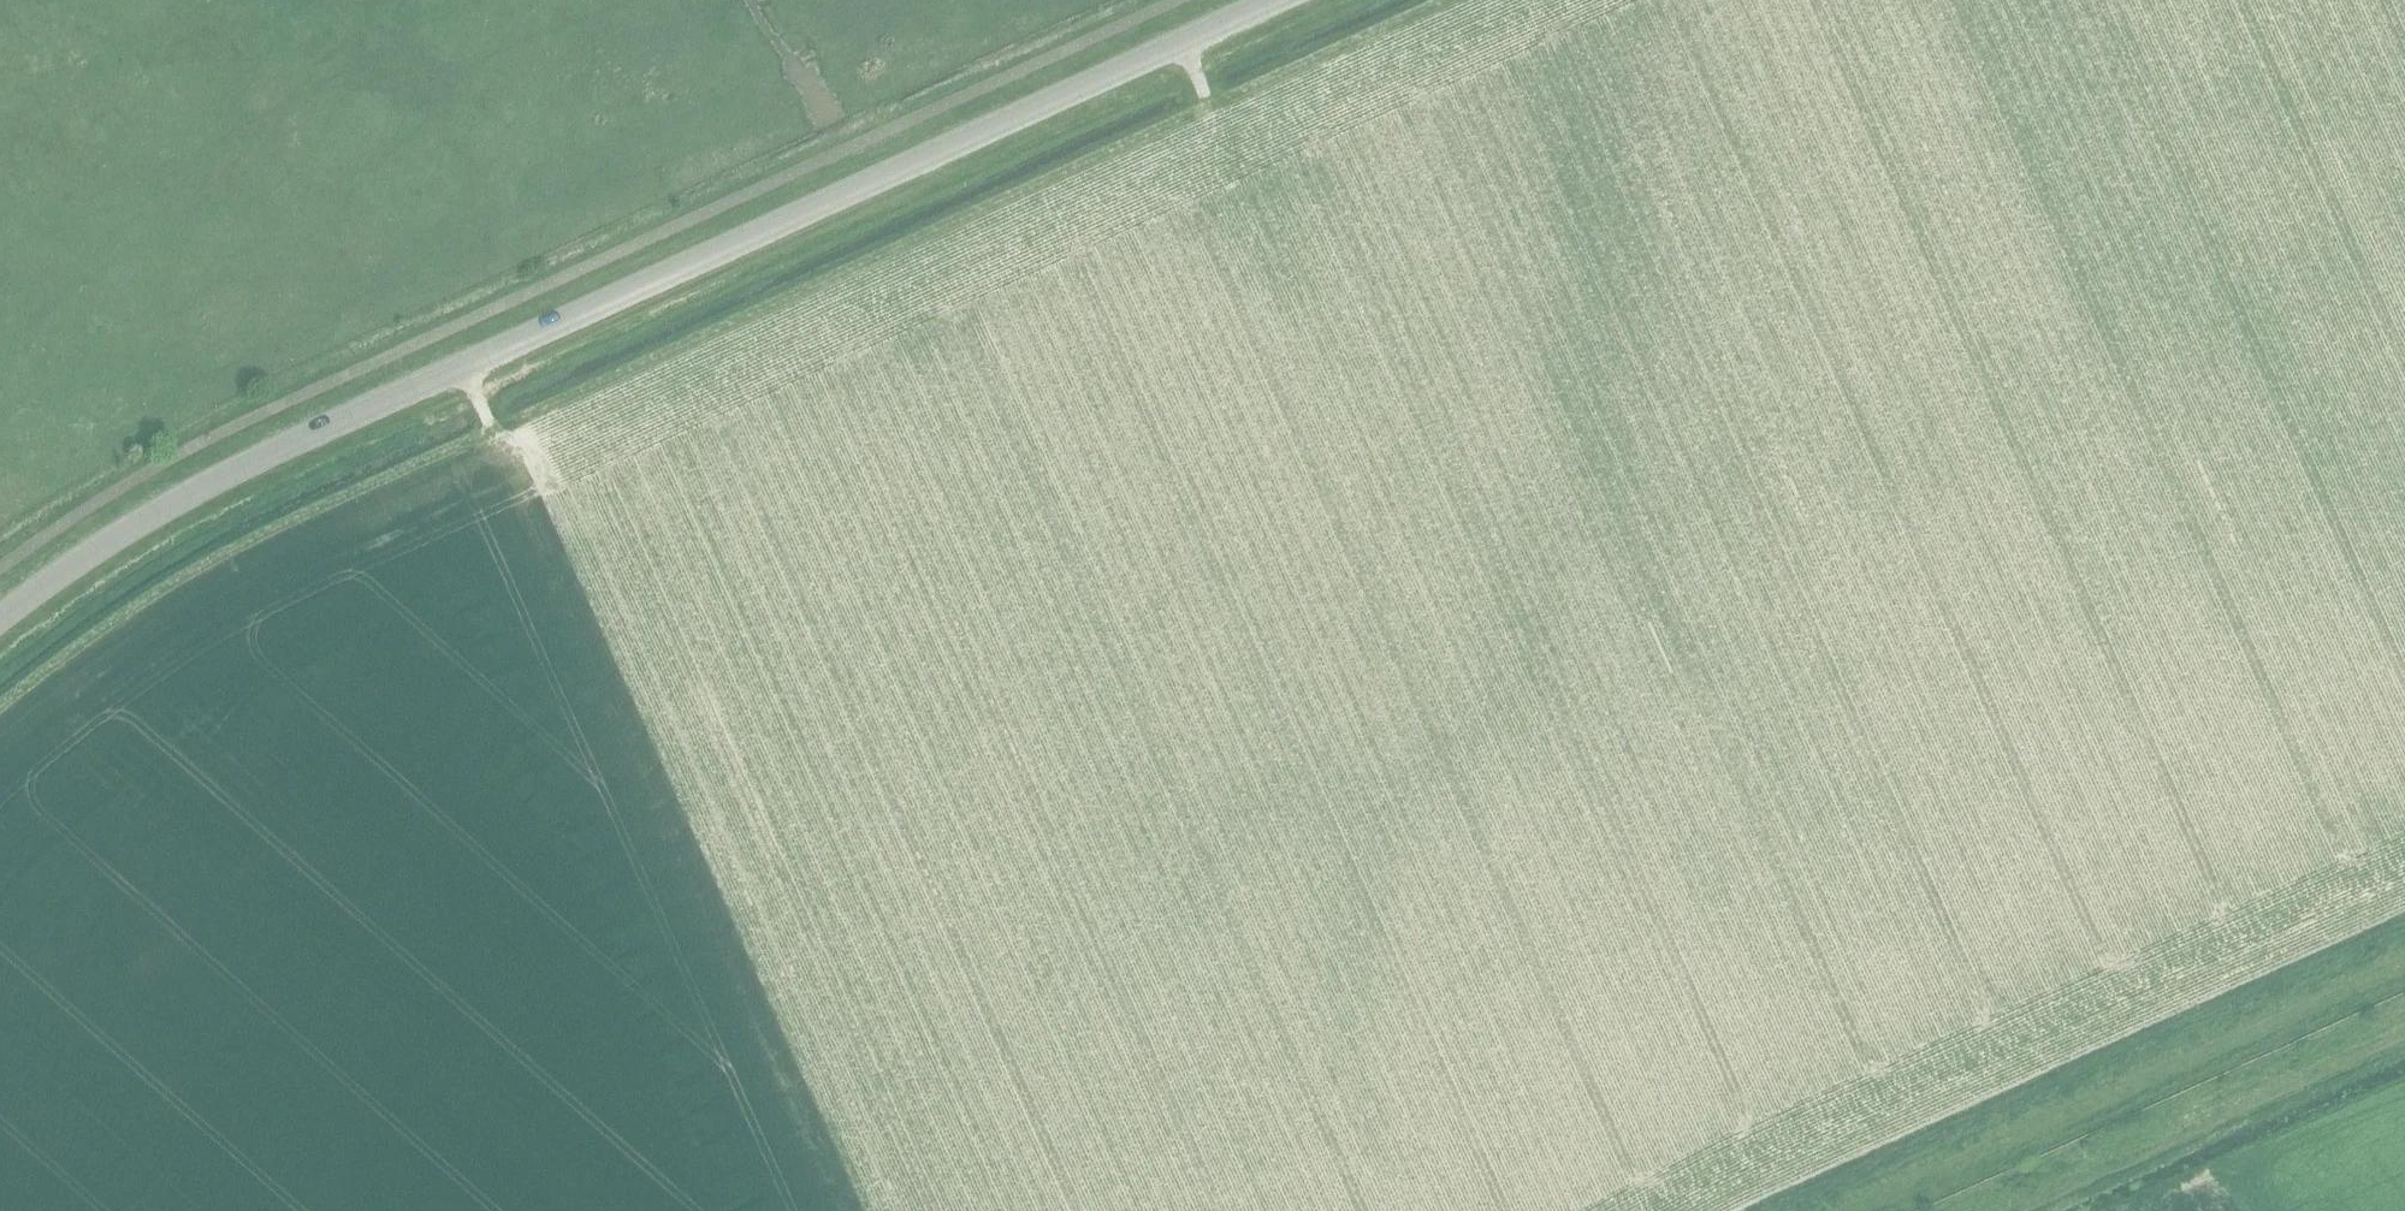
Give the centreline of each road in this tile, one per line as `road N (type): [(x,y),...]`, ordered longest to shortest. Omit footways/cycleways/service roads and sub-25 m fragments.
road 1 (tertiary): [(0,618),(67,563),(220,472),(1268,0)]
road 2 (track): [(1846,1210),(2404,960)]

